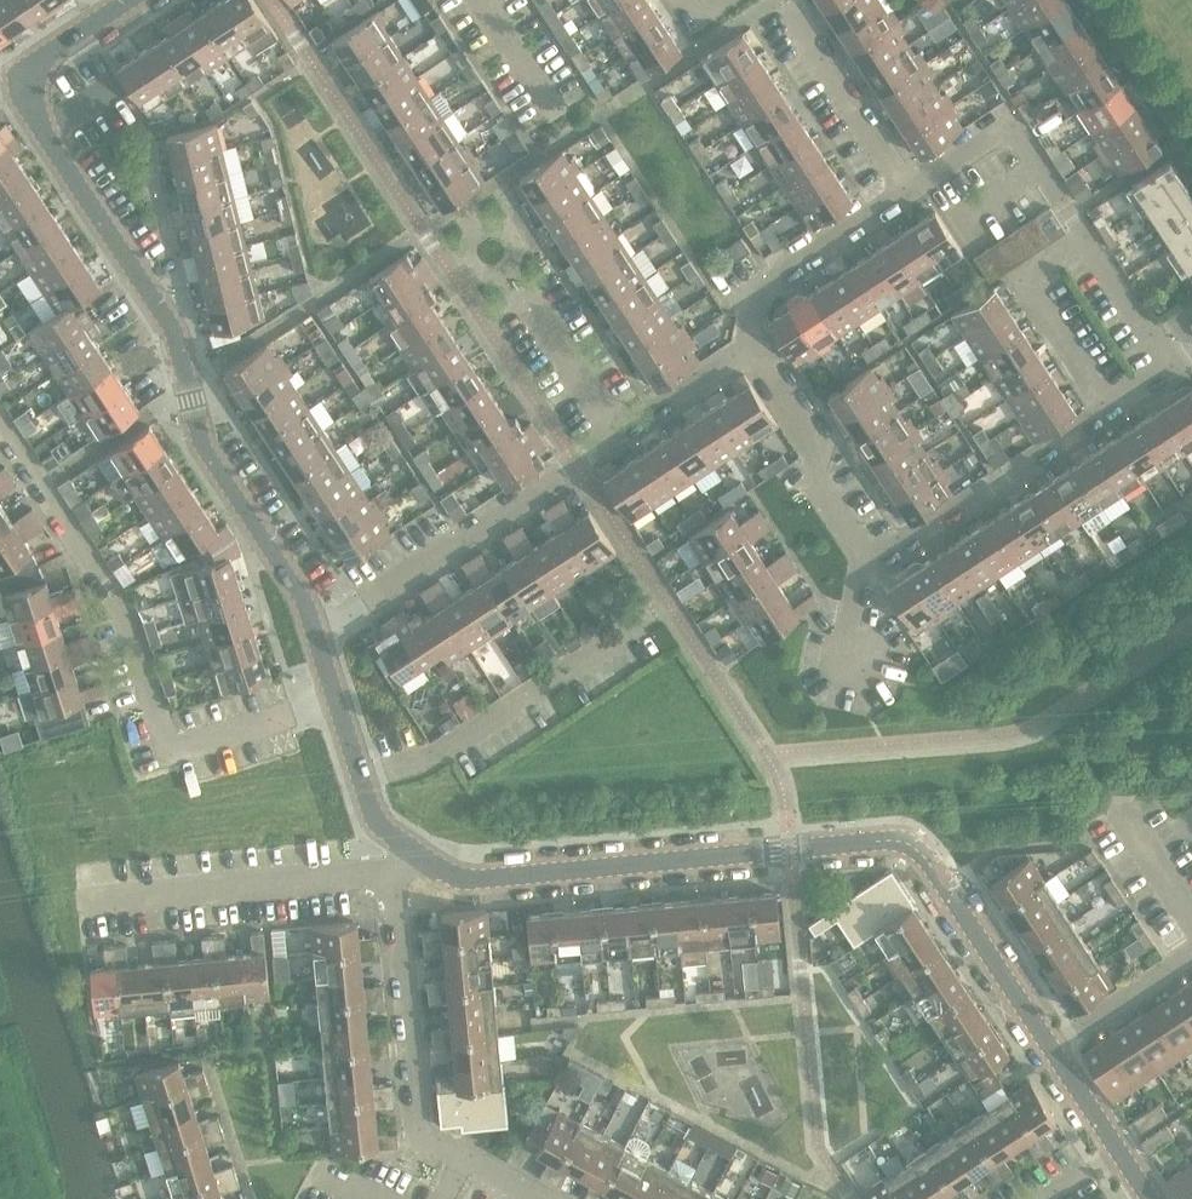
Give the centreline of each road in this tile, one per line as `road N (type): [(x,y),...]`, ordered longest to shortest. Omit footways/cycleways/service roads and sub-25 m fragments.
road 1 (tertiary): [(1051,1049),(932,858),(899,840),(470,878),(415,847)]
road 2 (tertiary): [(318,629),(298,583),(202,448),(178,332),(30,82)]
road 3 (unclassified): [(340,693),(171,750),(130,615),(0,421)]
road 4 (residential): [(318,629),(381,595),(753,347)]
road 5 (residential): [(364,778),(426,760),(668,602)]
road 6 (residential): [(468,1154),(425,1134),(396,876)]
road 7 (unclassified): [(92,896),(396,876)]
road 8 (residential): [(875,575),(1108,406)]
road 9 (unclassified): [(875,575),(819,482),(819,439),(753,347)]
road 10 (unclassified): [(911,191),(1013,126),(1082,237)]
road 11 (unclassified): [(753,347),(756,294),(911,191)]
road 12 (unclassified): [(911,191),(781,0)]
road 13 (residential): [(1108,406),(1022,276),(1082,237)]
road 14 (unclassified): [(1051,1049),(1191,959)]
road 15 (unclassified): [(1082,237),(1166,353)]
road 16 (tertiary): [(30,82),(57,45),(127,0)]
road 17 (residential): [(555,108),(485,0)]

